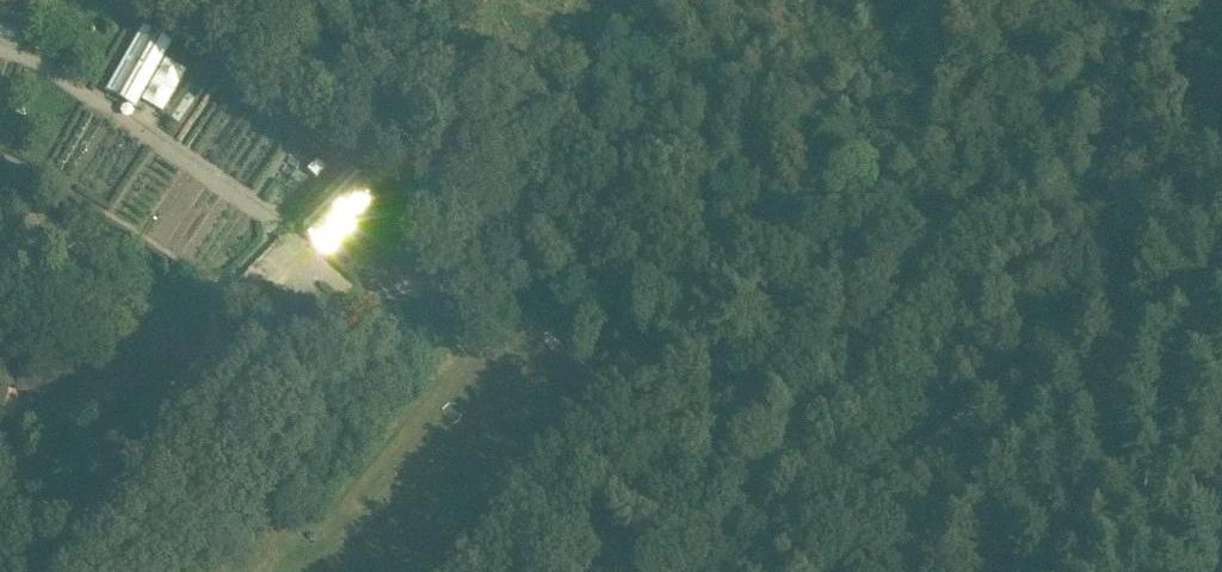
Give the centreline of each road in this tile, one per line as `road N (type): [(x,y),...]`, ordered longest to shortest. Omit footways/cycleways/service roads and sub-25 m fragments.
road 1 (track): [(124,571),(361,290),(468,279),(538,299),(607,355),(698,442),(751,524)]
road 2 (track): [(719,571),(1150,0)]

